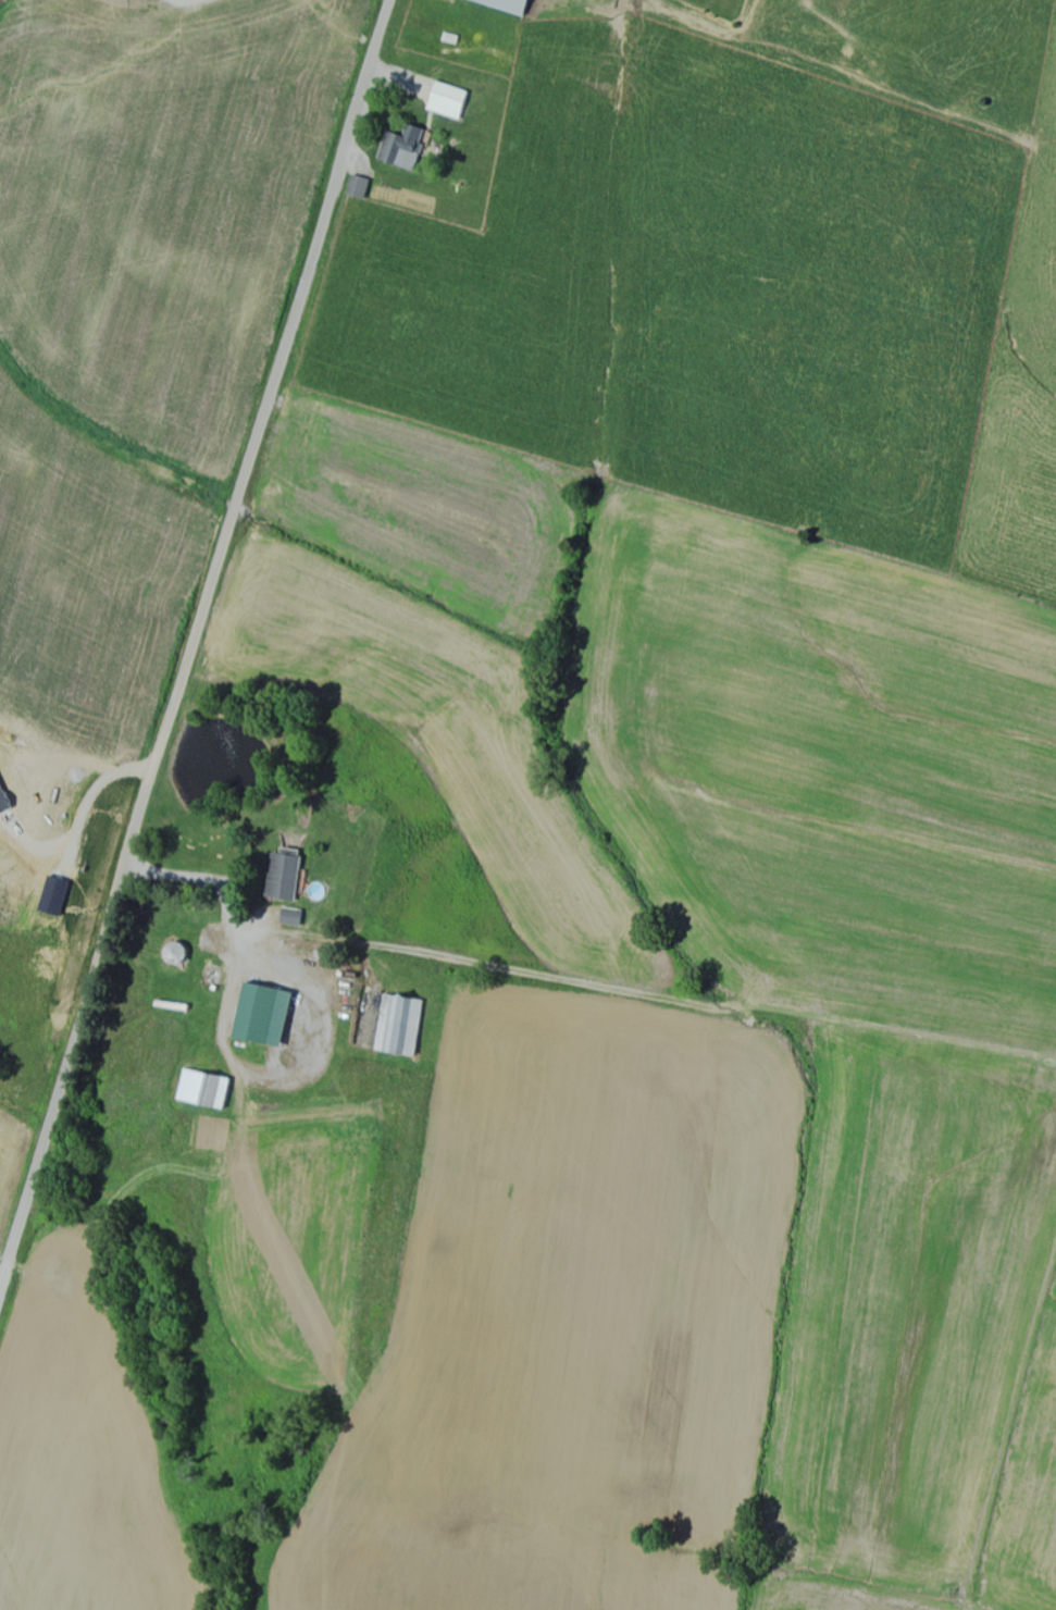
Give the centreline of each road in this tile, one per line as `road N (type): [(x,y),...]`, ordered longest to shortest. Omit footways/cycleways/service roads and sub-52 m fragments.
road 1 (residential): [(0,1297),(128,847),(392,0)]

